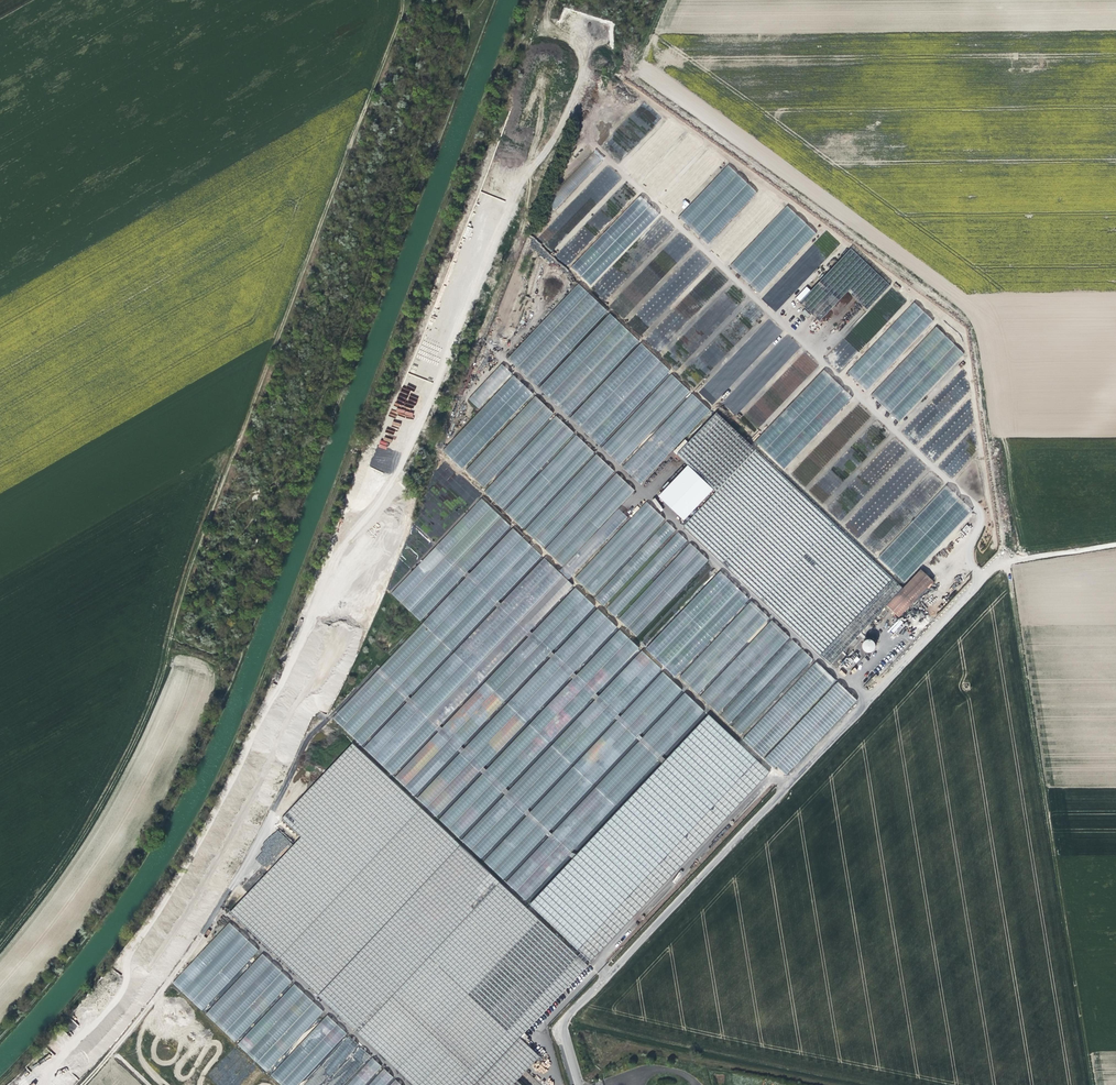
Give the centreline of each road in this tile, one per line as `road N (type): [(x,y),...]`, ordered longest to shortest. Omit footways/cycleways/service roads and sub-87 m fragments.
road 1 (track): [(482,0),(469,23),(469,66),(211,723),(82,943),(0,1037)]
road 2 (track): [(0,948),(65,866),(118,778),(164,672),(188,578),(403,0)]
road 3 (unclassified): [(1009,559),(557,1028),(577,1084)]
road 4 (track): [(1009,559),(973,310),(631,69),(596,61)]
road 5 (track): [(1091,1084),(1009,559)]
road 6 (track): [(84,1084),(191,952)]

